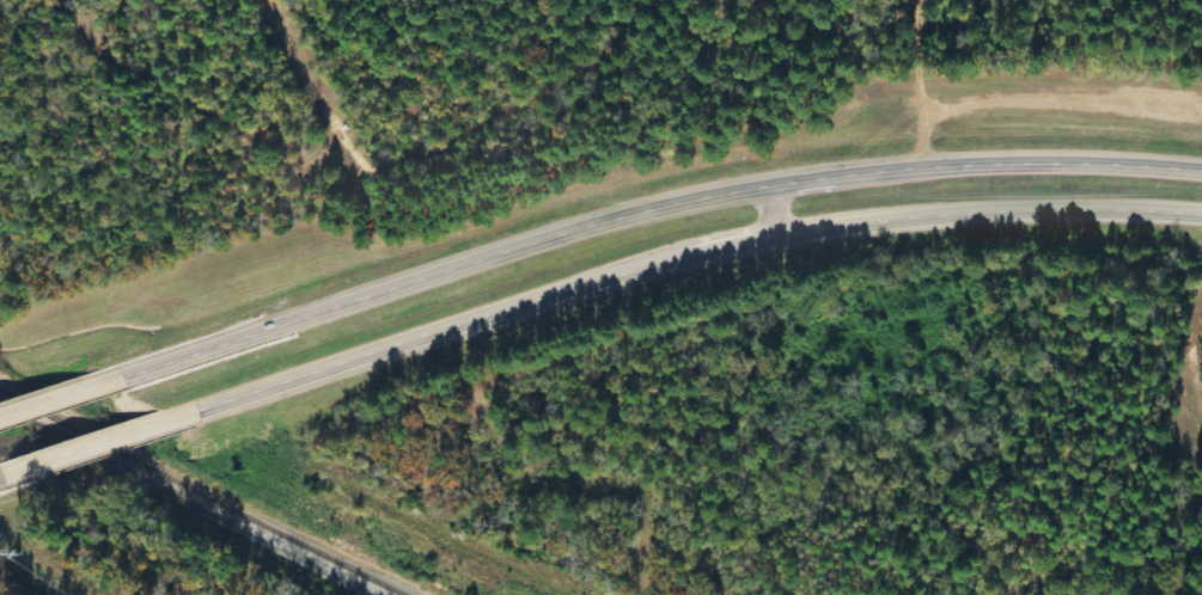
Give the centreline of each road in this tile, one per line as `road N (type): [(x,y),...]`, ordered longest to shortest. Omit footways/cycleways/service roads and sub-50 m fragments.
road 1 (primary): [(1201,176),(944,172),(709,186),(581,219),(108,376)]
road 2 (primary): [(175,411),(663,252),(992,211),(1201,217)]
road 3 (primary): [(30,461),(175,411)]

